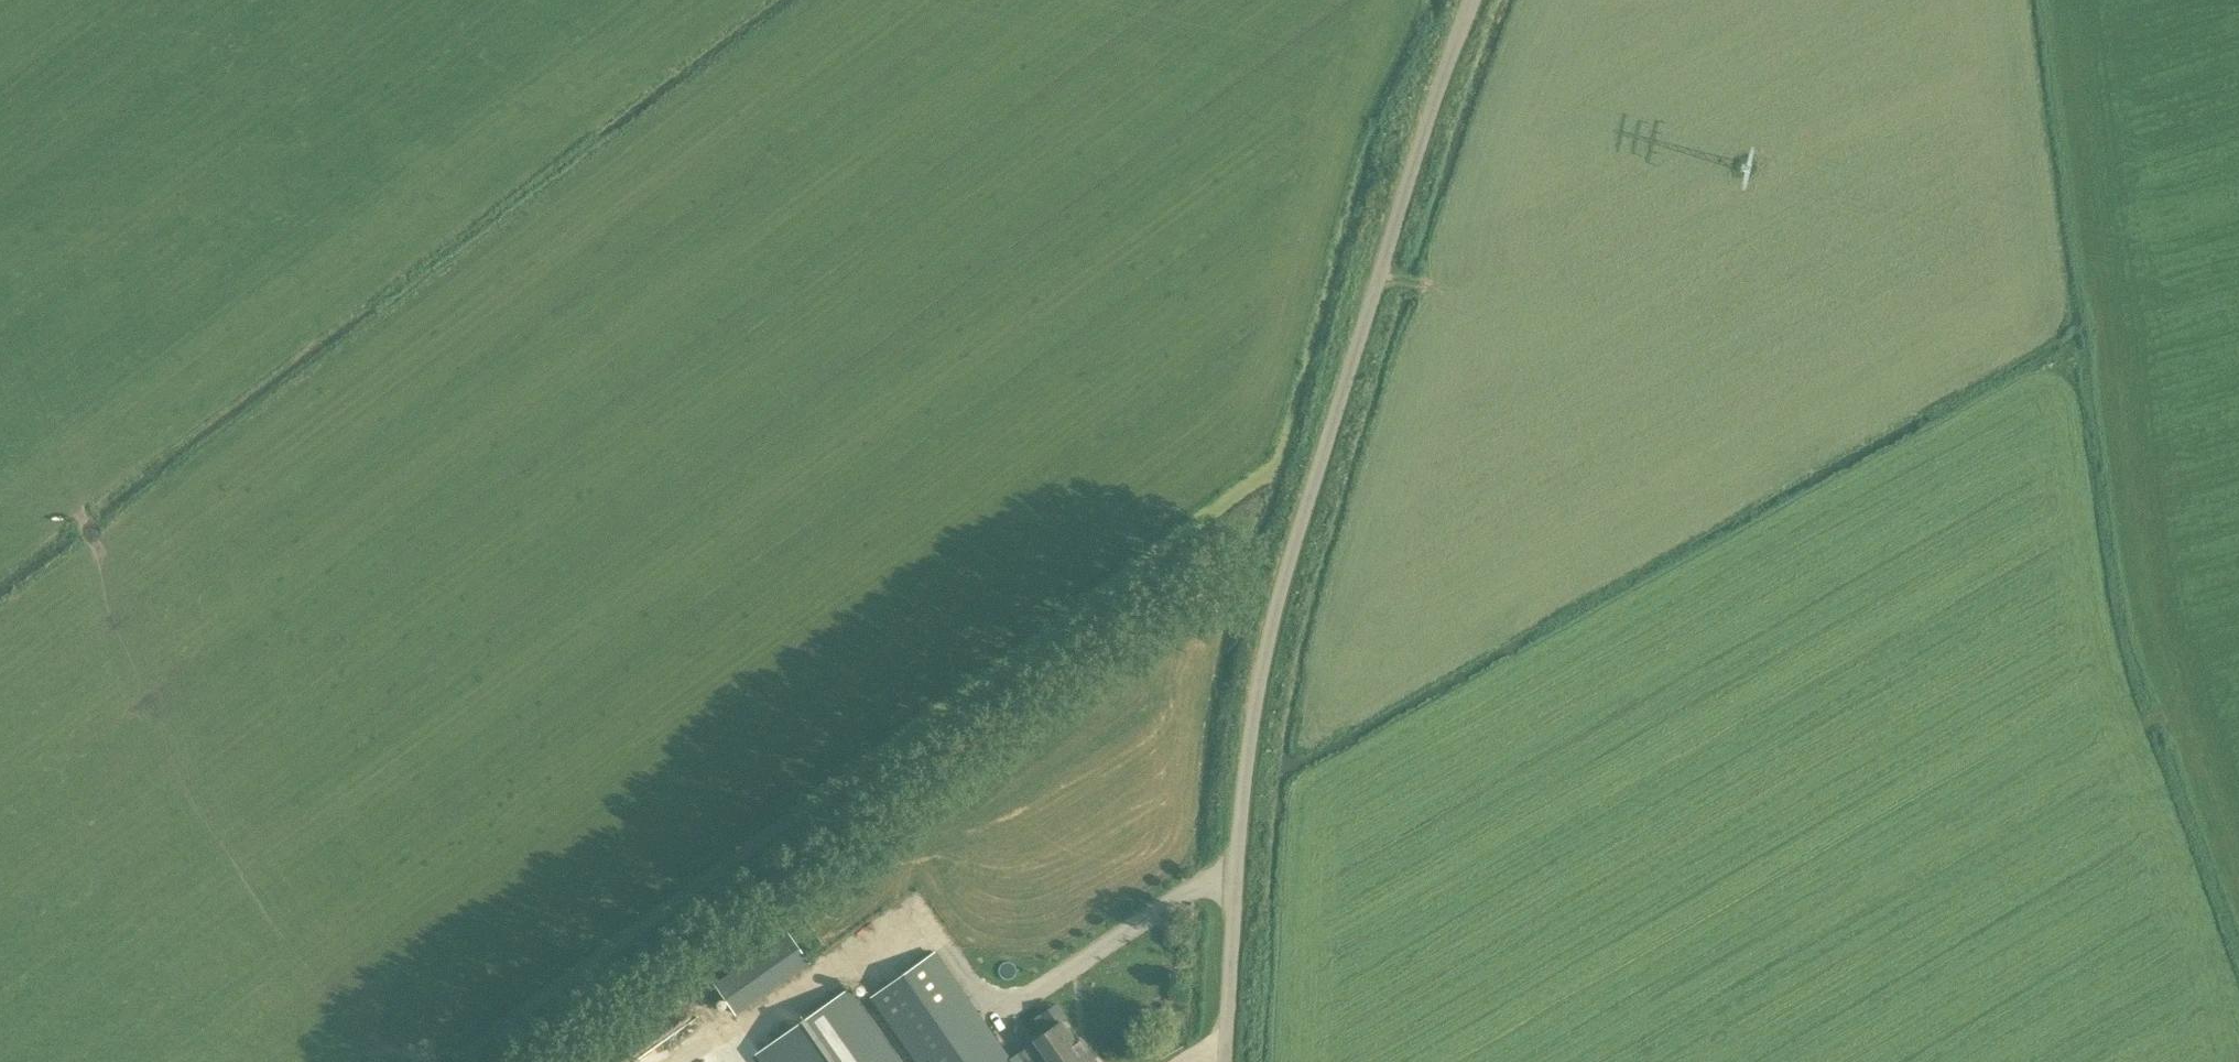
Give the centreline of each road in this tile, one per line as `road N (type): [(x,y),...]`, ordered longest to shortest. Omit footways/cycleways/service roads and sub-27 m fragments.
road 1 (unclassified): [(1214,1061),(1251,719),(1321,450),(1463,0)]

